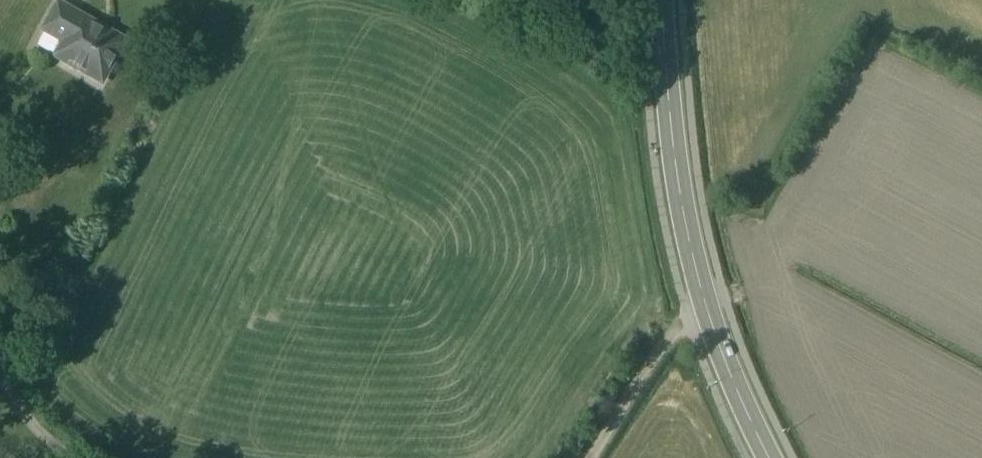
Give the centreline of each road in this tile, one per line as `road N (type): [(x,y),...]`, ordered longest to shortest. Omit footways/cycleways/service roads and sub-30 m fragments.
road 1 (secondary): [(772,457),(727,368),(679,213),(663,0)]
road 2 (track): [(589,457),(644,365),(666,342),(711,321)]

